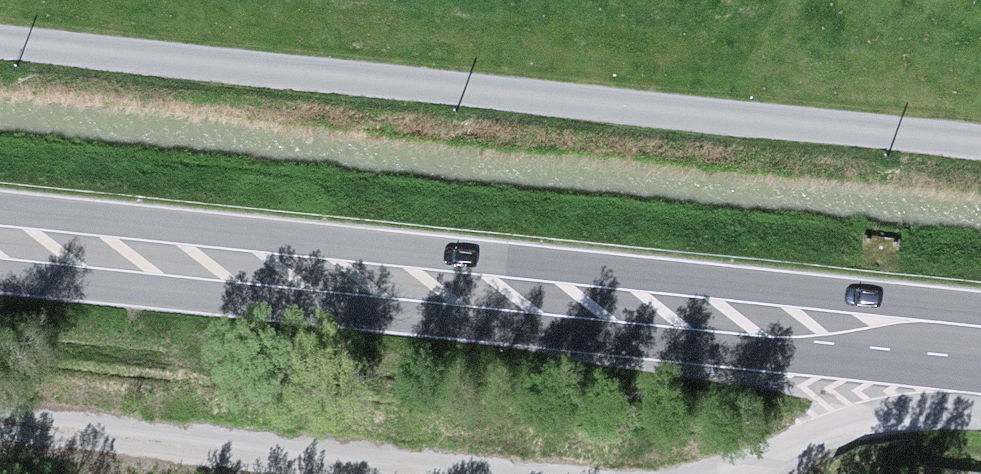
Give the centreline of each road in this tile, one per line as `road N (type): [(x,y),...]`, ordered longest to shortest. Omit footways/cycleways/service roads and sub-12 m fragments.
road 1 (primary): [(980,367),(0,262)]
road 2 (unclassified): [(980,147),(0,47)]

